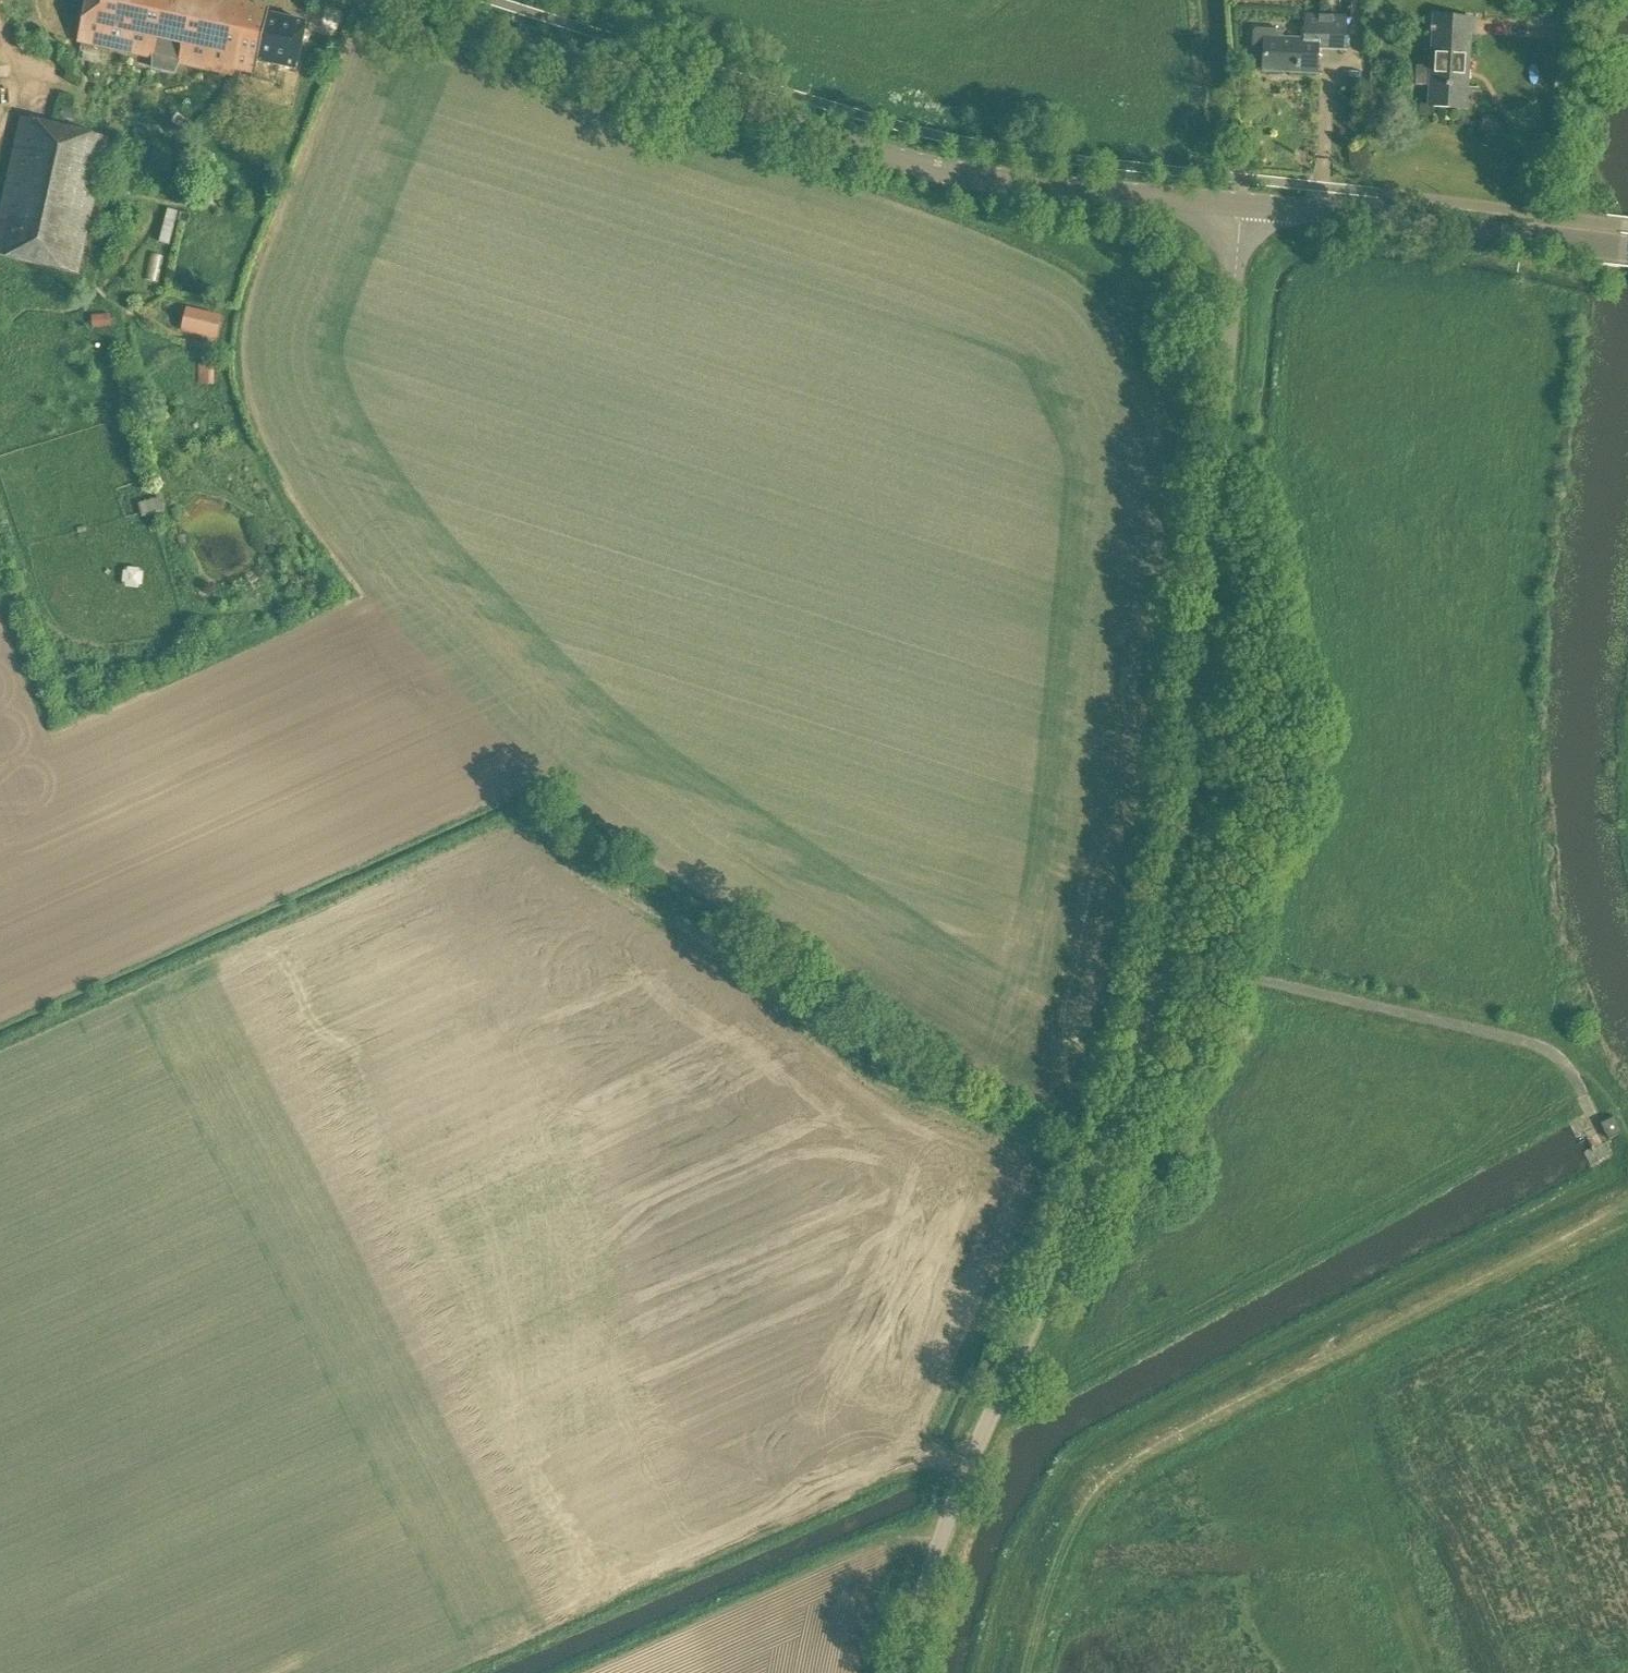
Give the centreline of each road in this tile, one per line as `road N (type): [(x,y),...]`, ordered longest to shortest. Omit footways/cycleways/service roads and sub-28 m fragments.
road 1 (tertiary): [(1241,208),(923,169),(379,0)]
road 2 (unclassified): [(1241,208),(1162,963)]
road 3 (unclassified): [(901,1672),(956,1495),(1125,1096),(1162,963)]
road 4 (tertiary): [(1627,251),(1241,208)]
road 5 (track): [(1174,0),(1186,143),(1211,178)]

